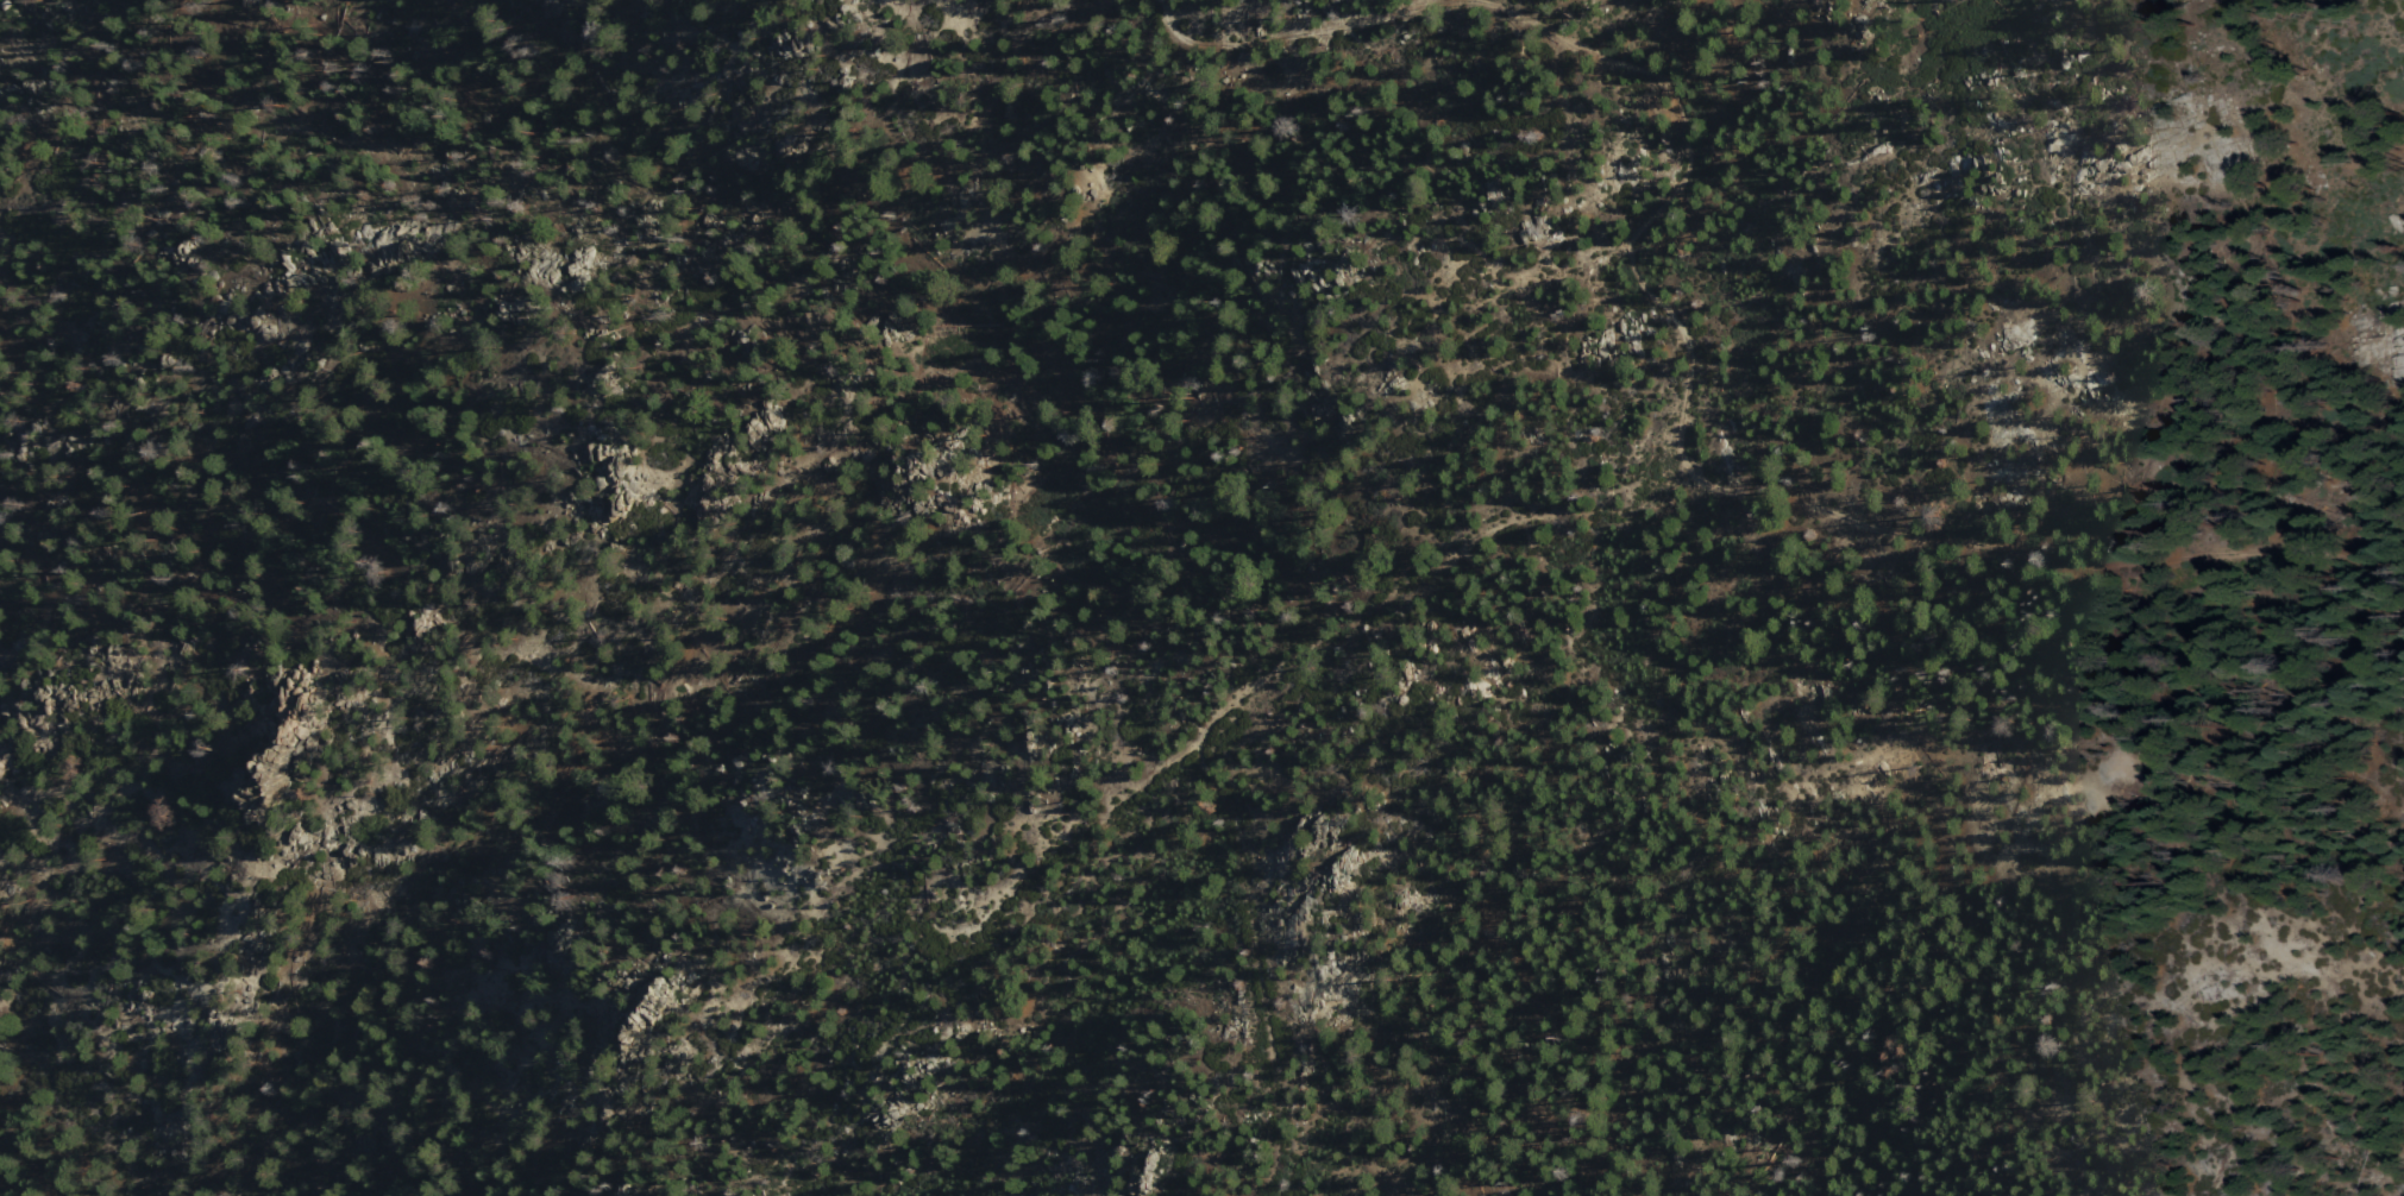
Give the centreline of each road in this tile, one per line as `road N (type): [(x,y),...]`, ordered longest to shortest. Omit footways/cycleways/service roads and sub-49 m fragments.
road 1 (track): [(2403,561),(2322,552),(2110,562),(1907,535),(1856,516),(1713,491),(1683,474),(1687,357),(1636,264),(1636,243),(1693,171),(1676,96),(1656,71),(1546,25),(1448,0)]
road 2 (track): [(1263,1195),(1278,1132),(1257,1024),(1254,917),(1244,854),(1211,773),(1211,741),(1245,690),(1285,656),(1450,567),(1509,522),(1534,510),(1605,506)]
road 3 (track): [(1432,0),(1362,25),(1262,42),(1192,38),(1174,29),(1158,0)]

